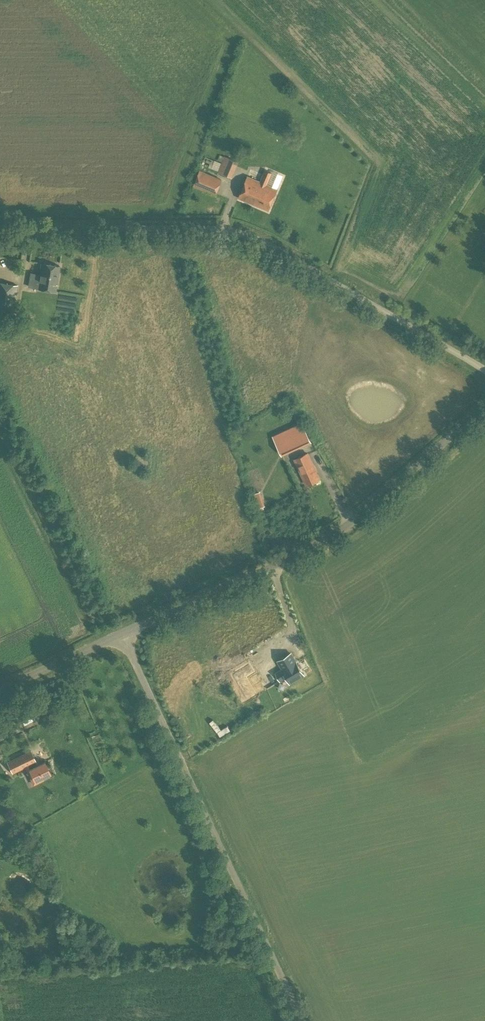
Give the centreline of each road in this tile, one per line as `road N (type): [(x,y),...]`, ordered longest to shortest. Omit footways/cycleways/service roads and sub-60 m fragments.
road 1 (unclassified): [(484,379),(440,345),(239,234),(0,227)]
road 2 (unclassified): [(123,634),(299,556),(484,408)]
road 3 (unclassified): [(123,634),(302,1020)]
road 4 (unclassified): [(0,690),(123,634)]

